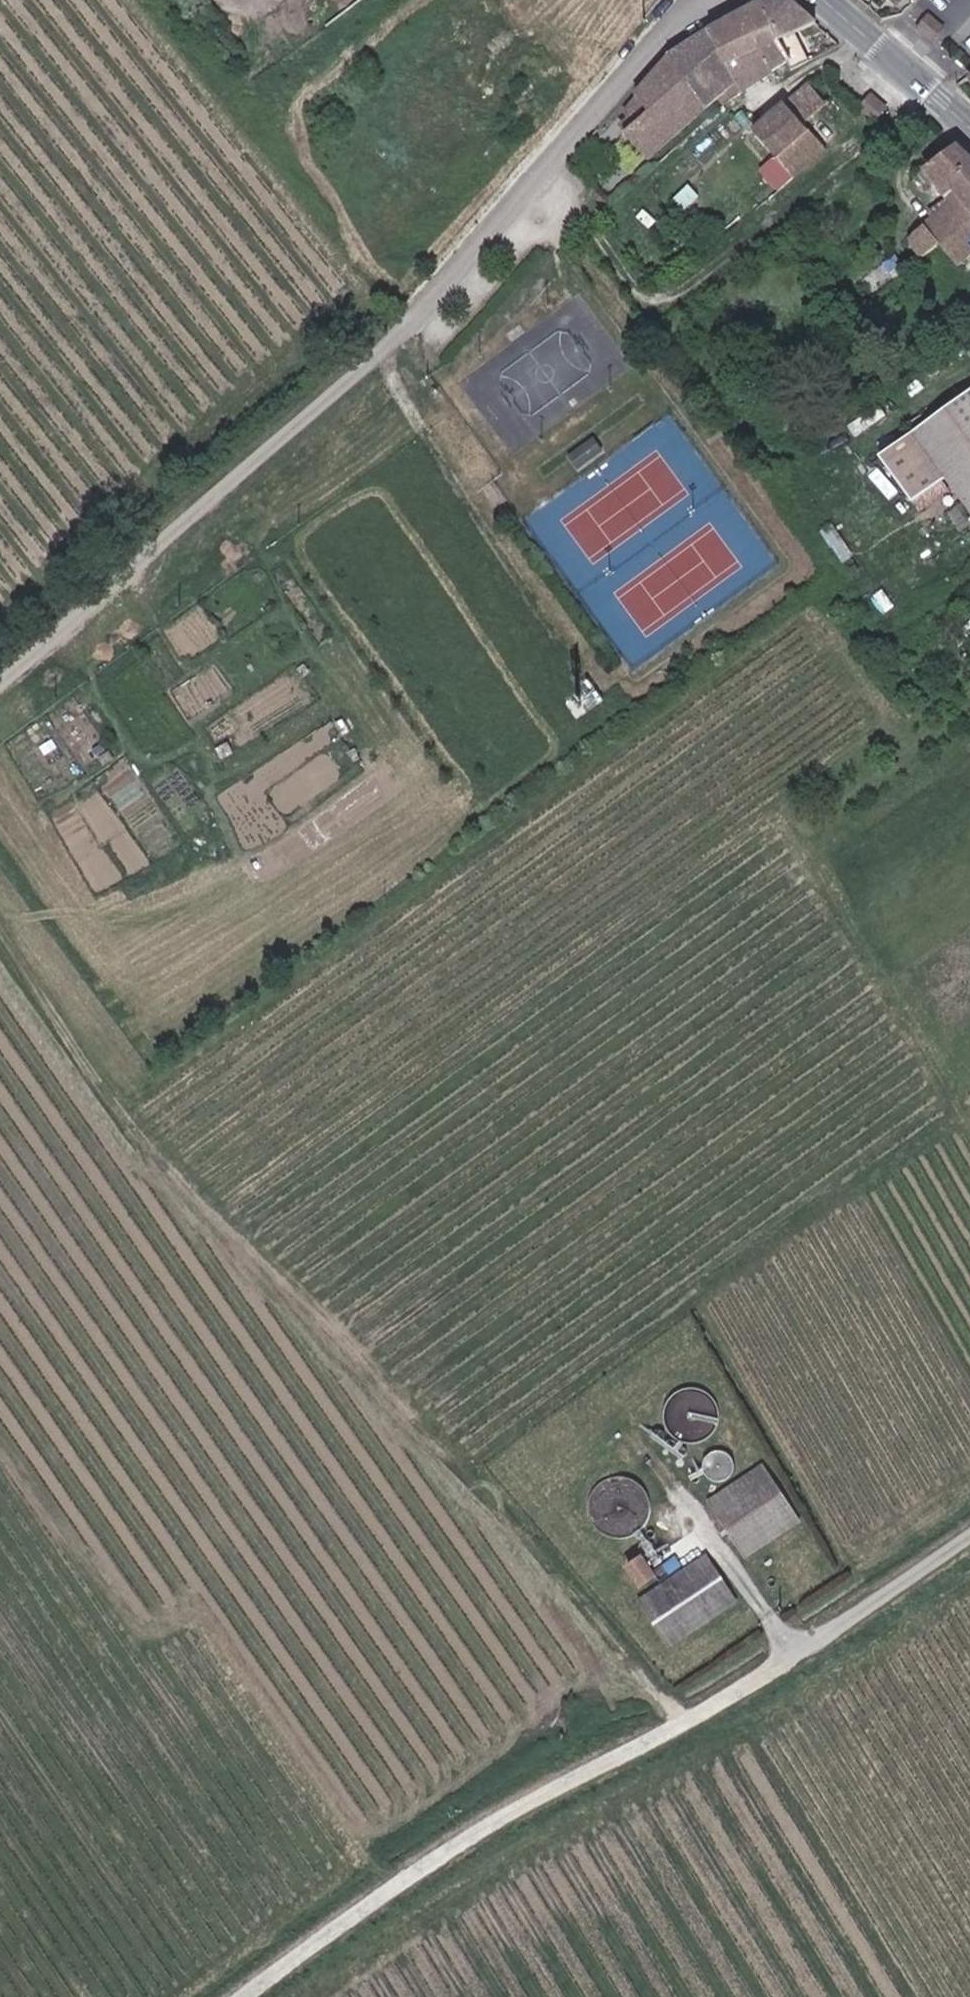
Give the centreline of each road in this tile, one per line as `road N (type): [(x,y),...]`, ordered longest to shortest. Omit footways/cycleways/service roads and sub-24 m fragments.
road 1 (unclassified): [(703,0),(398,333),(0,682)]
road 2 (track): [(969,1543),(730,1702),(517,1812),(253,1996)]
road 3 (primary): [(969,122),(833,0)]

